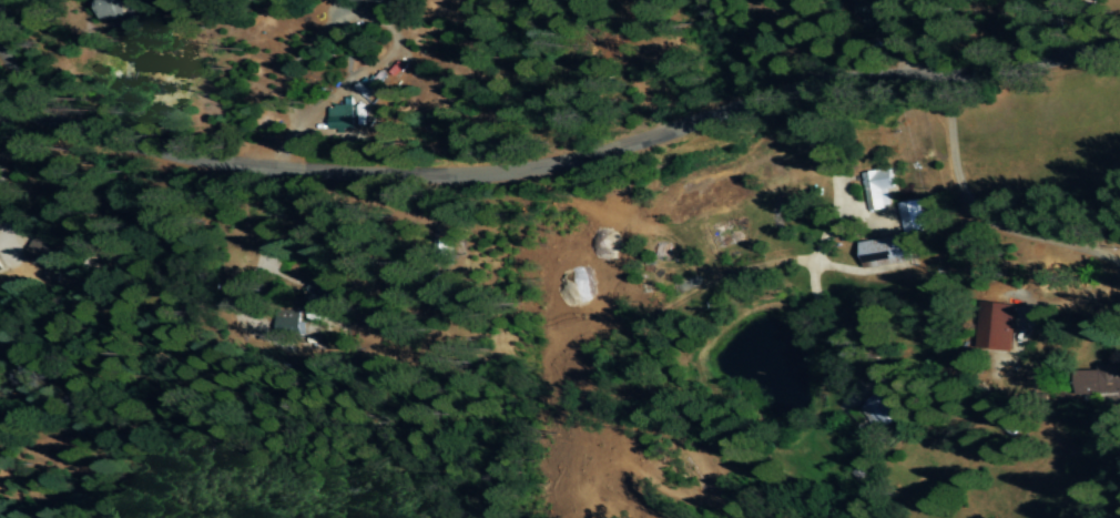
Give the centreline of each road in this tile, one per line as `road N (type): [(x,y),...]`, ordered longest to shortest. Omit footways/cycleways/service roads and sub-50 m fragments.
road 1 (residential): [(0,104),(147,148),(222,160),(469,173),(564,161),(826,79),(1039,60),(1119,41)]

